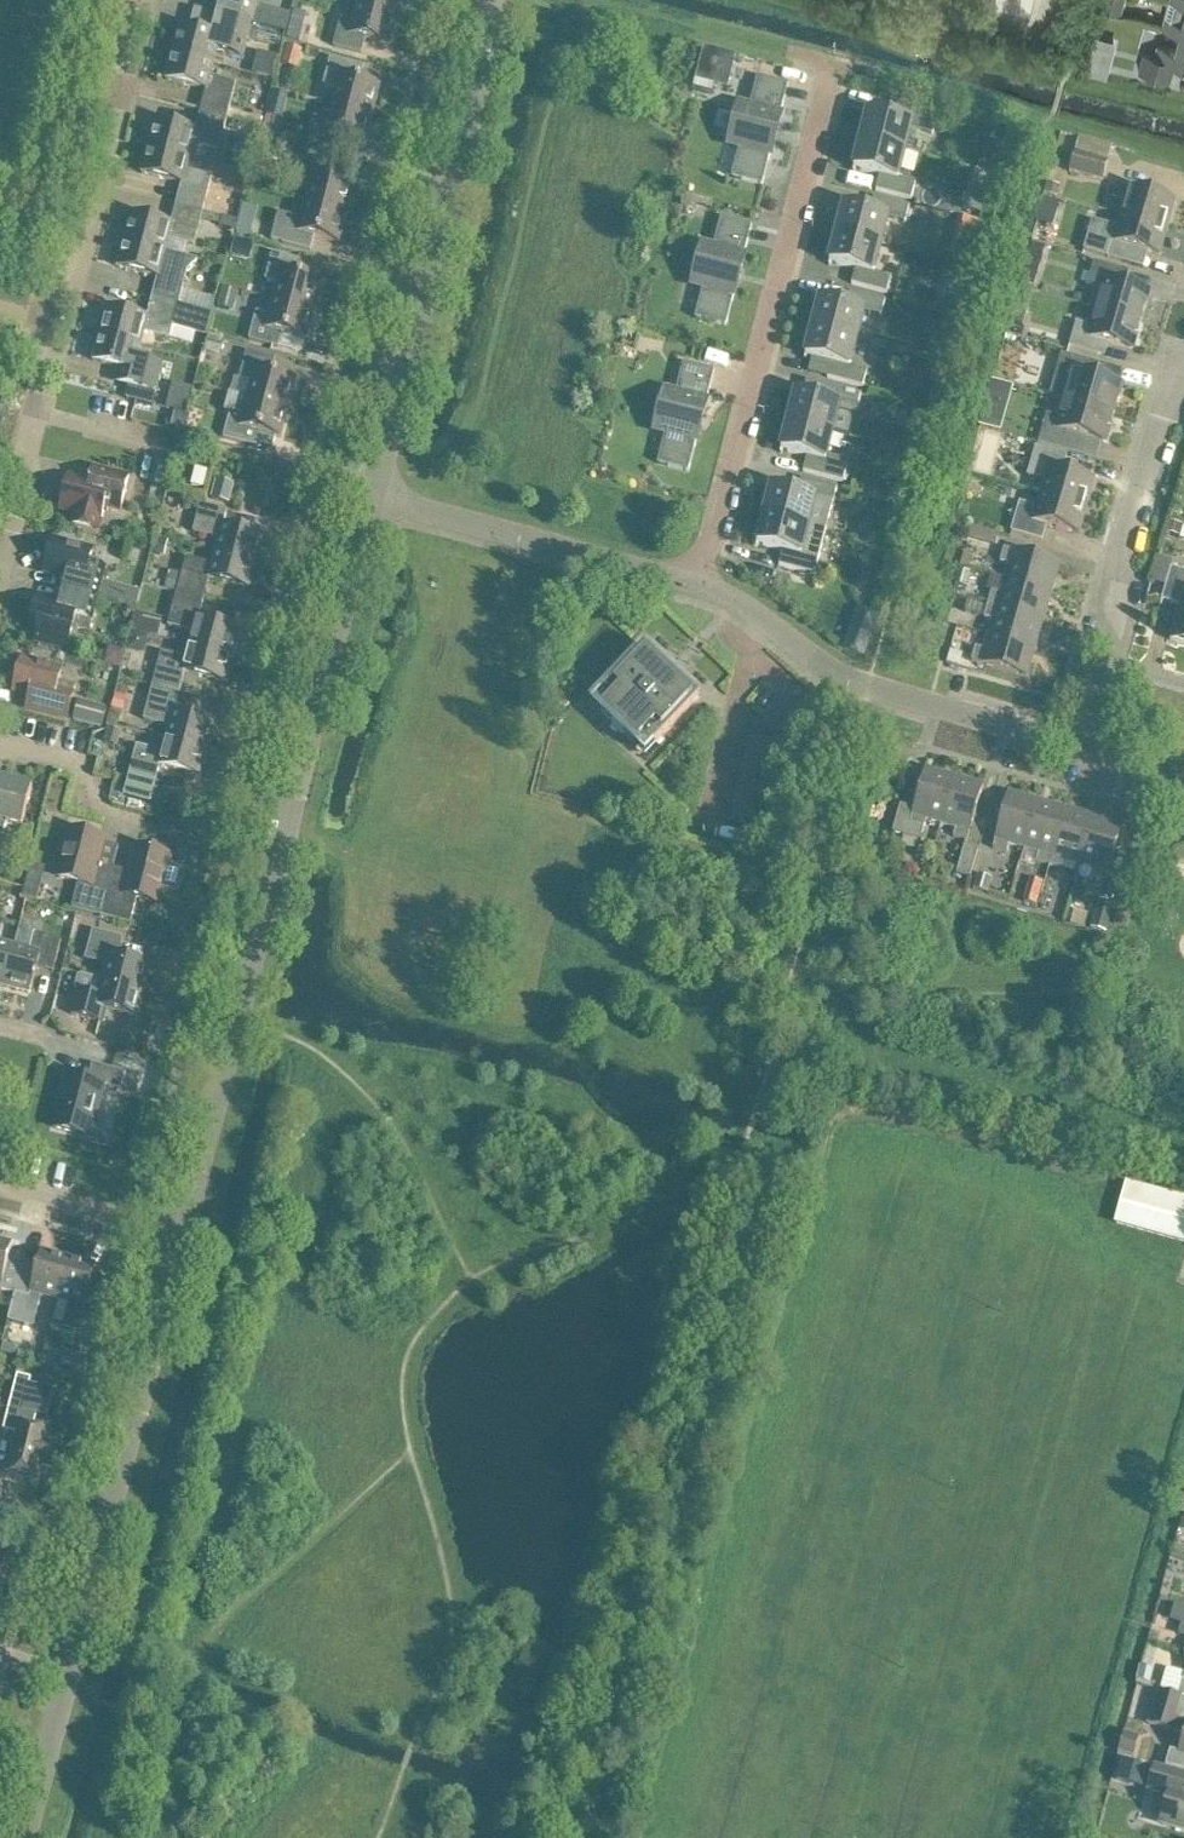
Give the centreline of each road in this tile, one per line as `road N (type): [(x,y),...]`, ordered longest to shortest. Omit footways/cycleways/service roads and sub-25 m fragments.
road 1 (unclassified): [(181,1237),(372,499)]
road 2 (residential): [(699,587),(834,67)]
road 3 (unclassified): [(372,499),(497,0)]
road 4 (residential): [(1090,751),(870,690),(736,601),(699,587)]
road 5 (residential): [(49,325),(59,292),(79,266),(113,148),(111,72),(130,0)]
road 6 (residential): [(699,587),(372,499)]
road 7 (unclassified): [(104,1539),(181,1237)]
road 8 (unclassified): [(24,1837),(104,1539)]
road 9 (residential): [(1183,389),(1159,423),(1119,566),(1112,667)]
road 10 (residential): [(181,1237),(0,1182)]
road 11 (residential): [(0,584),(32,457),(33,414)]
road 12 (residential): [(0,746),(72,766),(97,804),(118,817)]
road 13 (residential): [(164,452),(33,414)]

